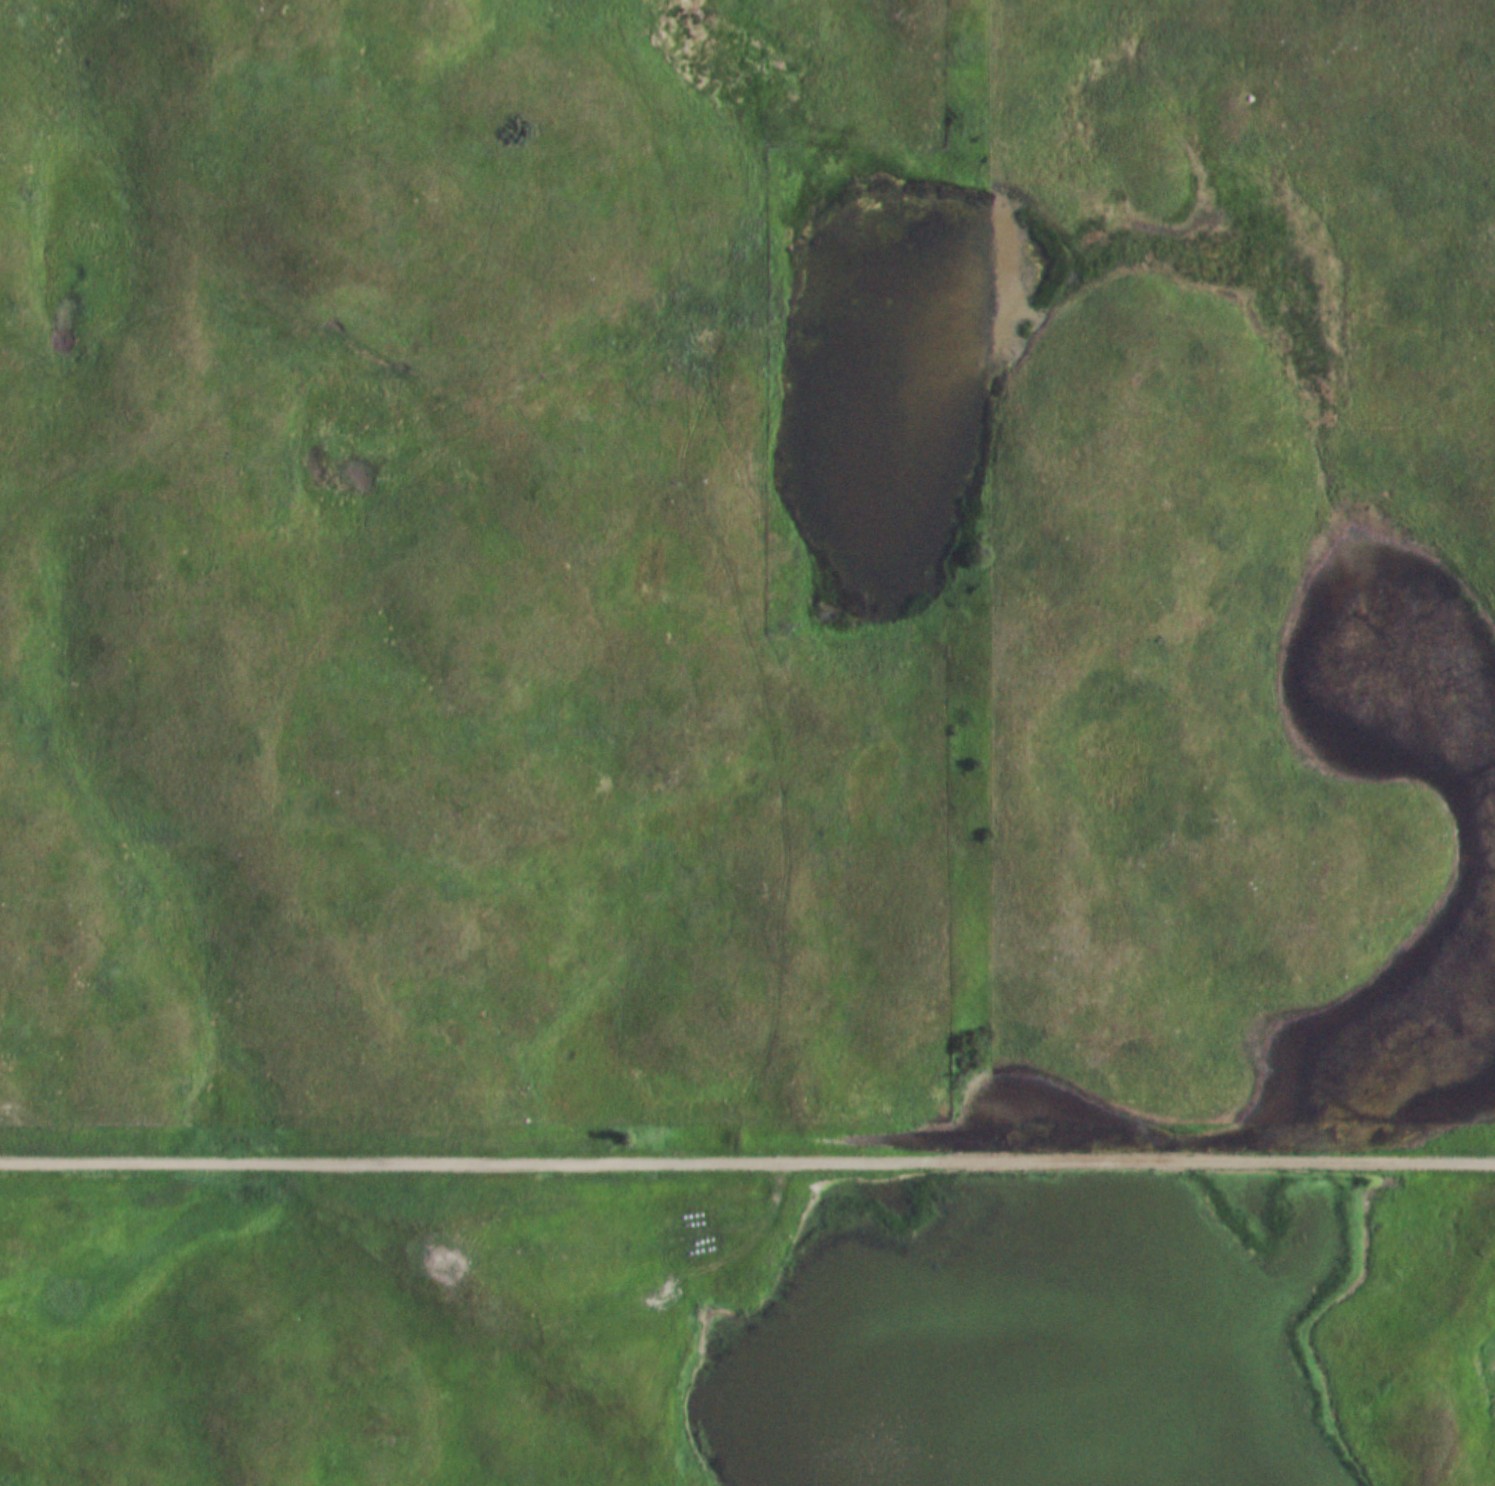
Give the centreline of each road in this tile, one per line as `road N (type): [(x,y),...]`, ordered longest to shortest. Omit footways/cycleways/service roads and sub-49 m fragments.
road 1 (residential): [(1494,1163),(0,1160)]

